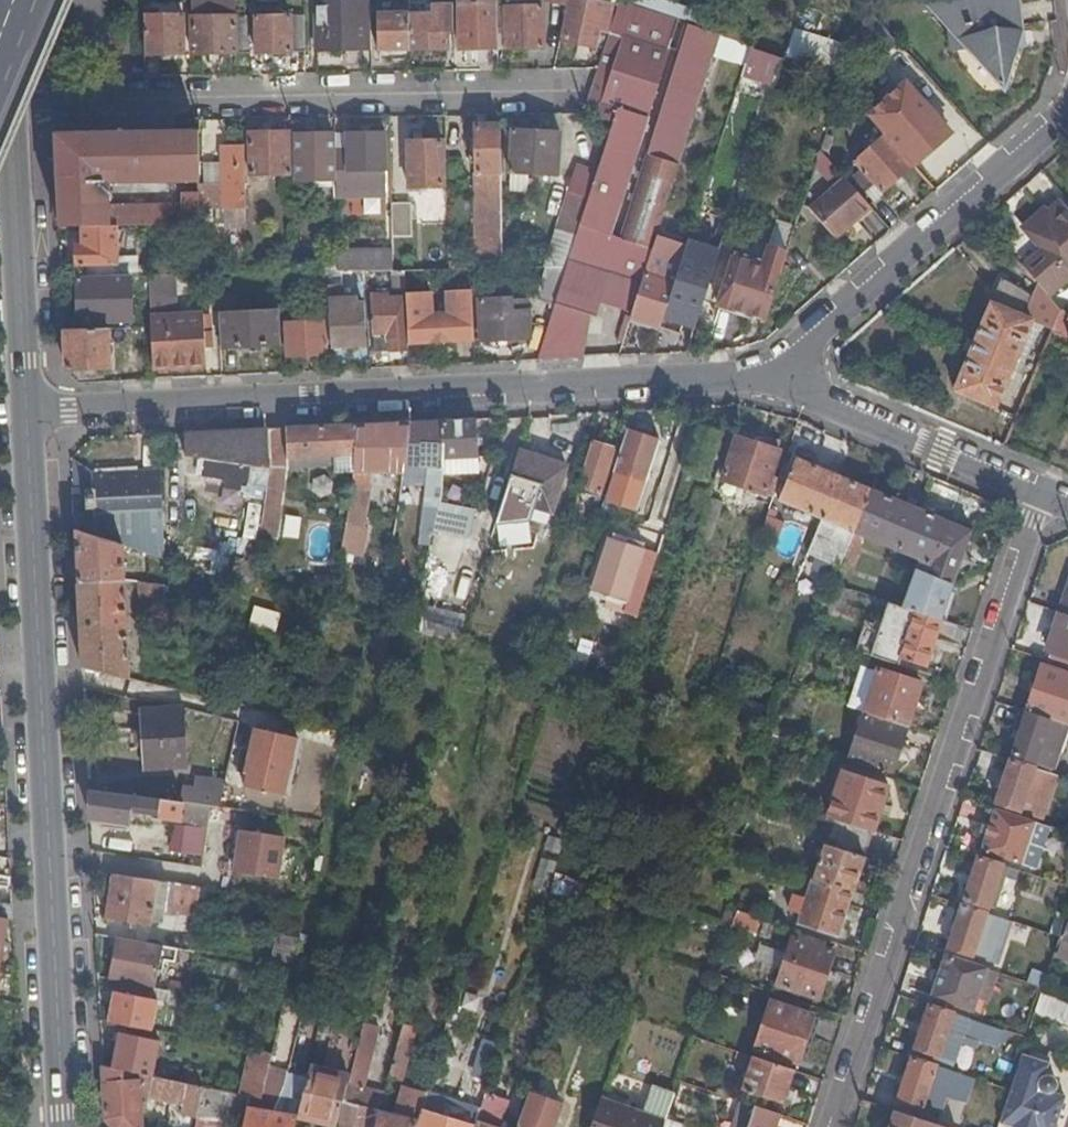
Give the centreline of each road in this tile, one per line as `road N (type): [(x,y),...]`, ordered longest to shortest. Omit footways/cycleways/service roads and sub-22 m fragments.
road 1 (residential): [(25,411),(779,370)]
road 2 (primary): [(25,411),(65,1126)]
road 3 (residential): [(832,1126),(1044,490)]
road 4 (residential): [(576,88),(8,101)]
road 5 (residential): [(1067,109),(779,370)]
road 6 (primary): [(8,101),(25,411)]
road 7 (residential): [(779,370),(799,387),(1044,490)]

